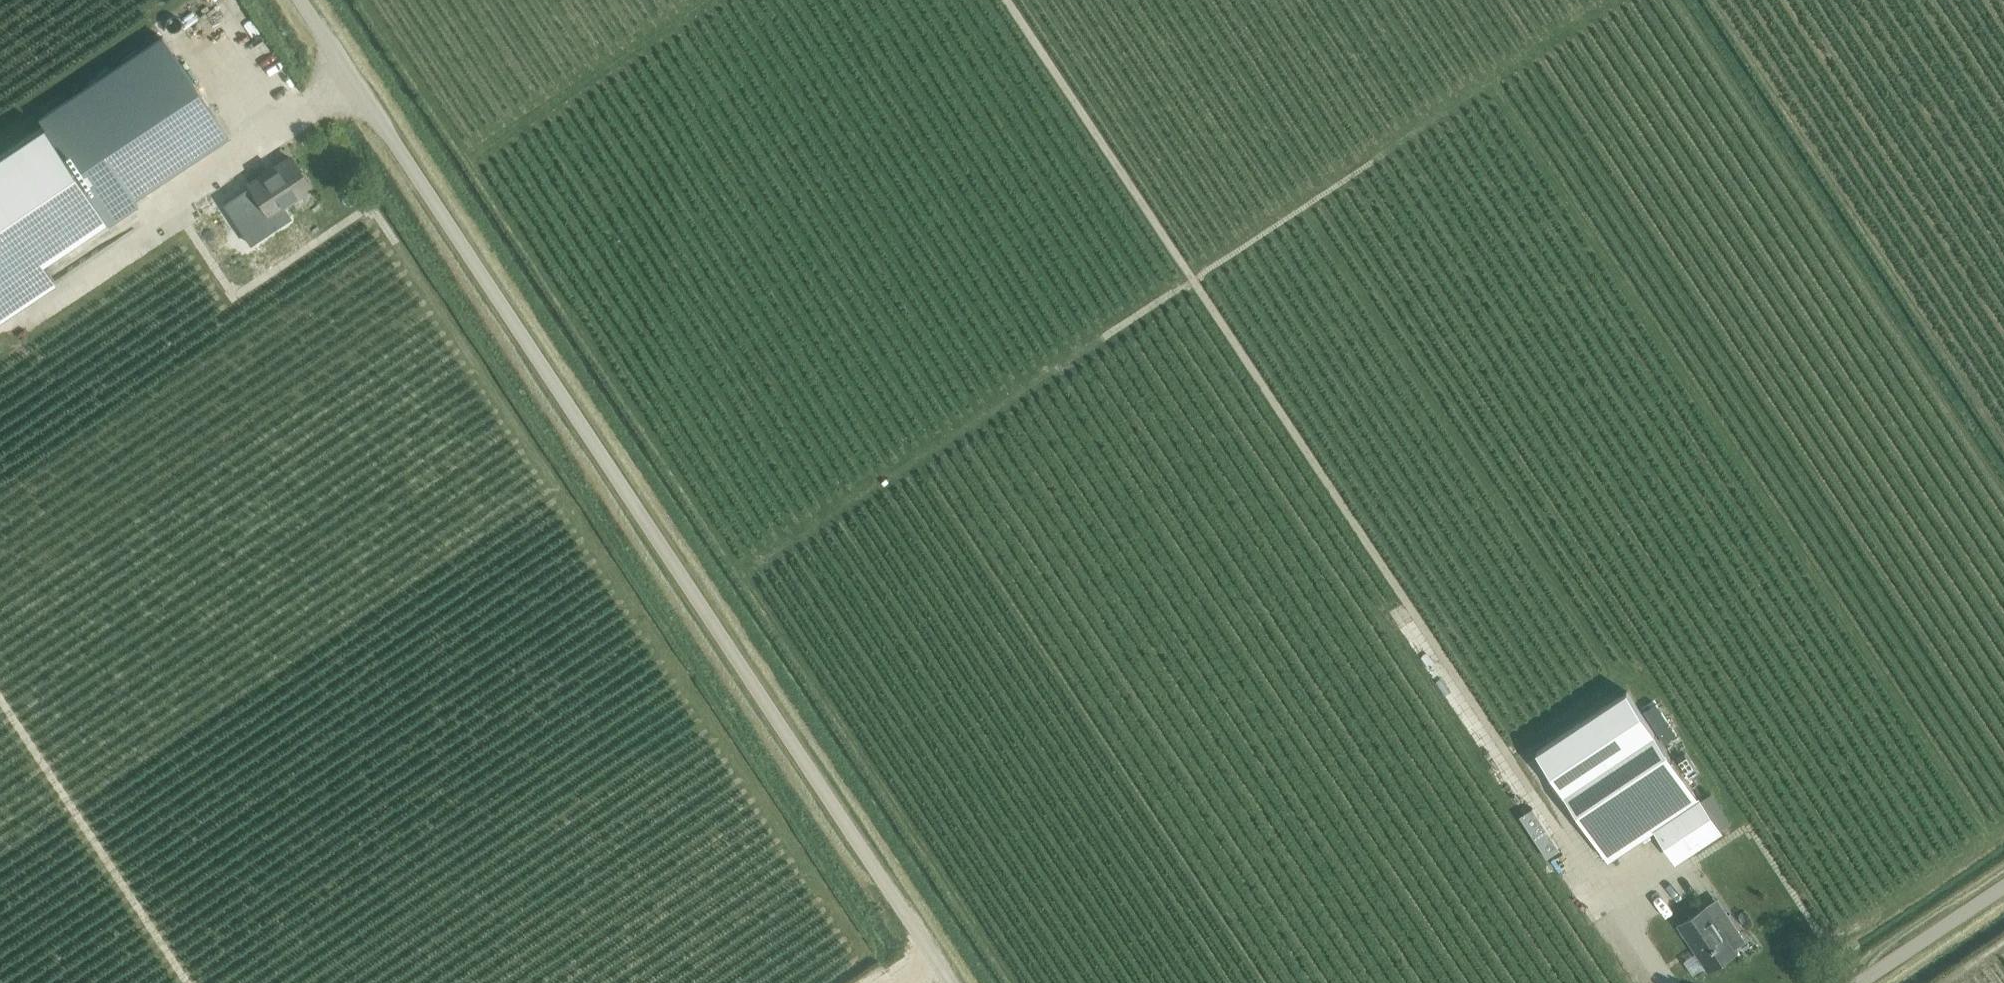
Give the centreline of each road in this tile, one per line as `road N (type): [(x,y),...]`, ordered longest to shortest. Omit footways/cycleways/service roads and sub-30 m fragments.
road 1 (unclassified): [(952,982),(305,0)]
road 2 (unclassified): [(2003,885),(1856,982)]

